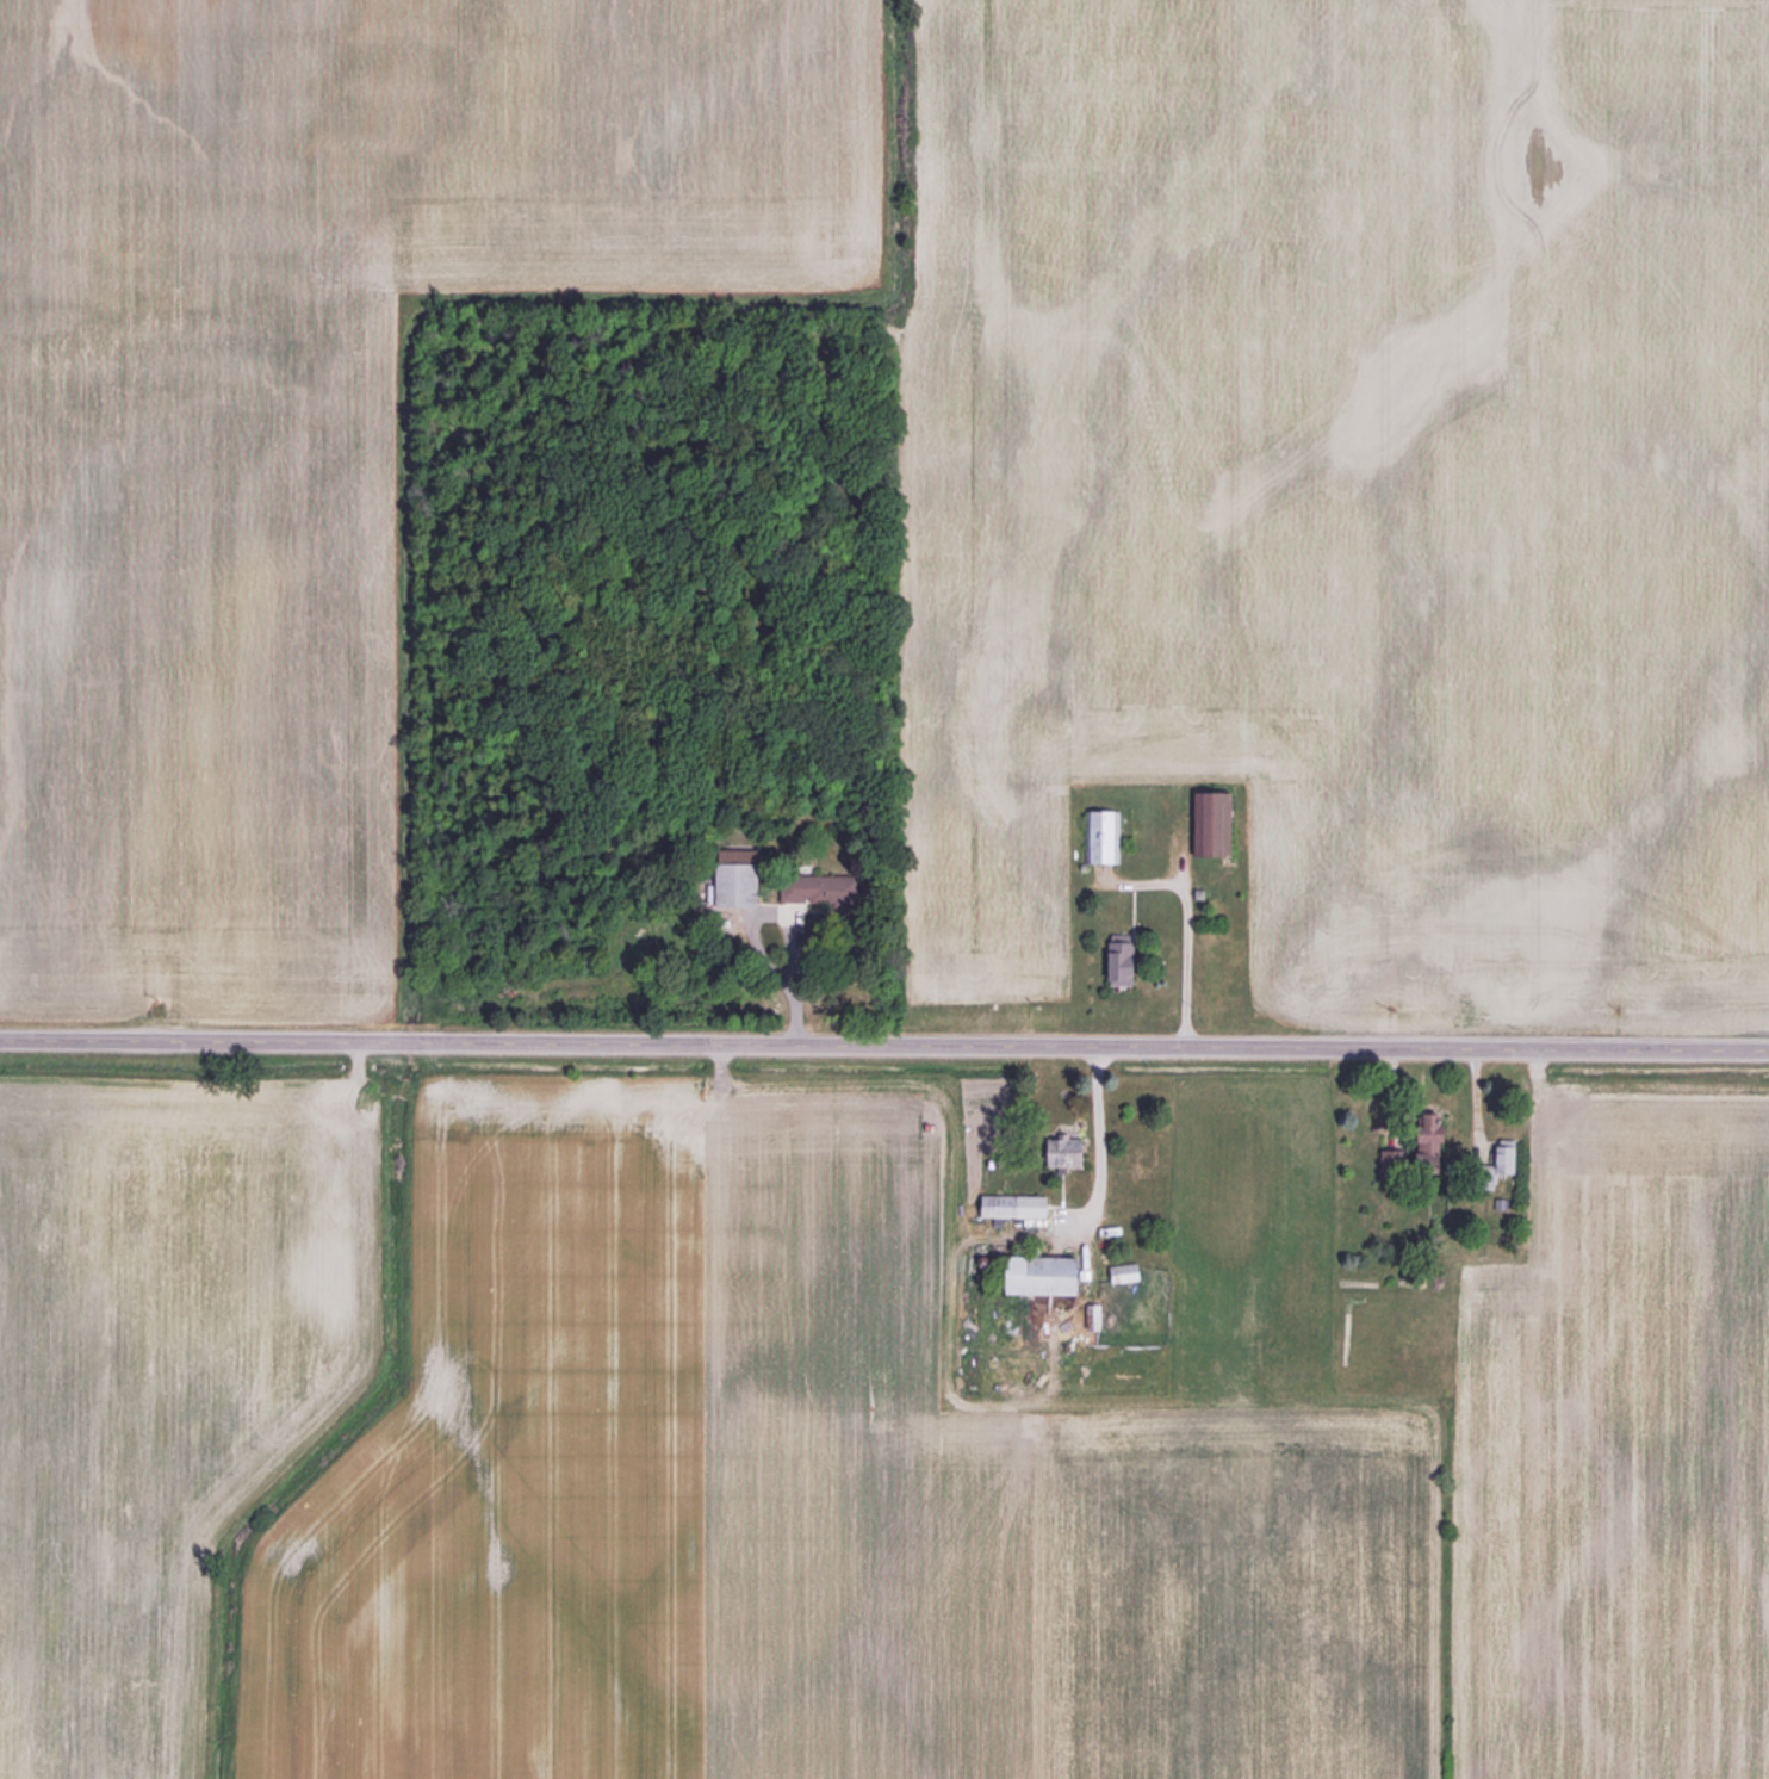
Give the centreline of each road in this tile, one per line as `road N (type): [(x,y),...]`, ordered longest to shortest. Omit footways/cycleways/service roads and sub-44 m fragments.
road 1 (tertiary): [(1768,1052),(0,1042)]

